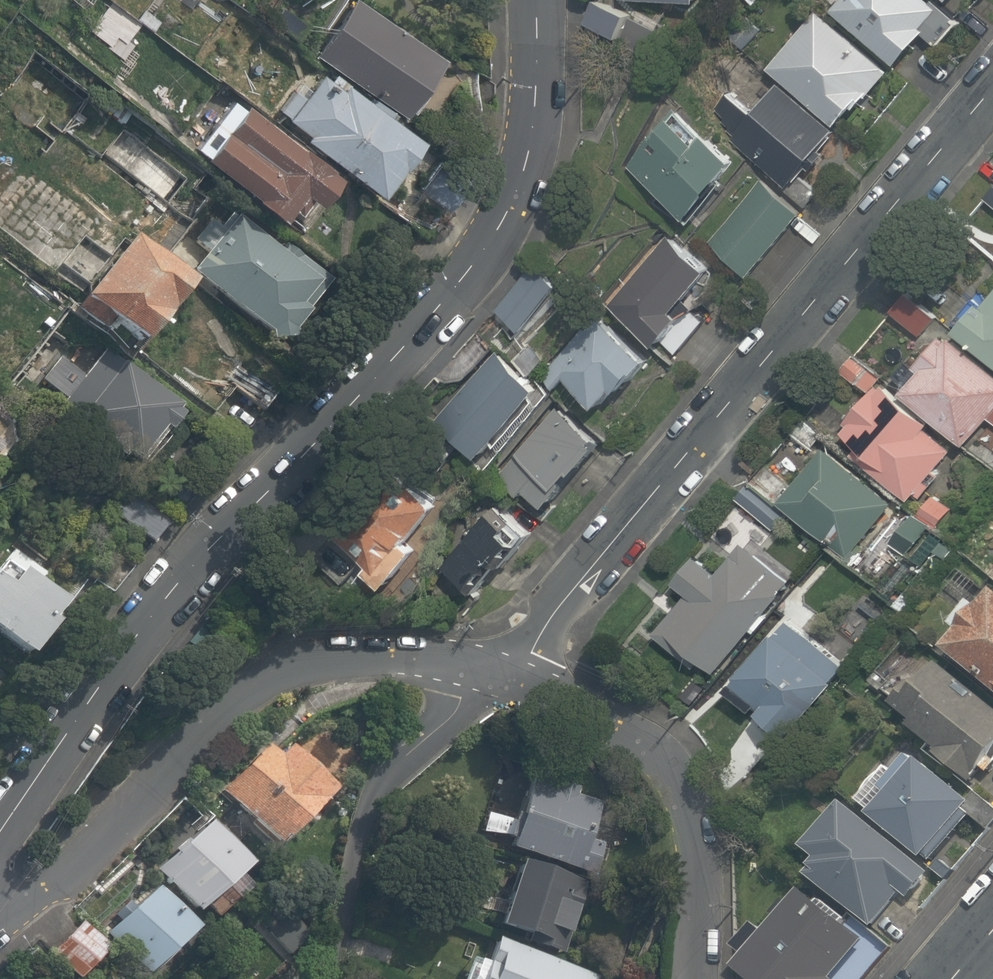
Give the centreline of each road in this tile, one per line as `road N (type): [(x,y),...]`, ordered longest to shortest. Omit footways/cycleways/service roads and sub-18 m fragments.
road 1 (tertiary): [(538,0),(541,103),(503,231),(190,564),(0,836)]
road 2 (residential): [(992,89),(588,577),(521,678)]
road 3 (residential): [(0,919),(284,673),(361,653),(468,668)]
road 4 (residential): [(521,678),(623,730),(674,777),(696,834),(701,872),(696,978)]
road 5 (residential): [(329,978),(376,792),(456,712),(468,668)]

